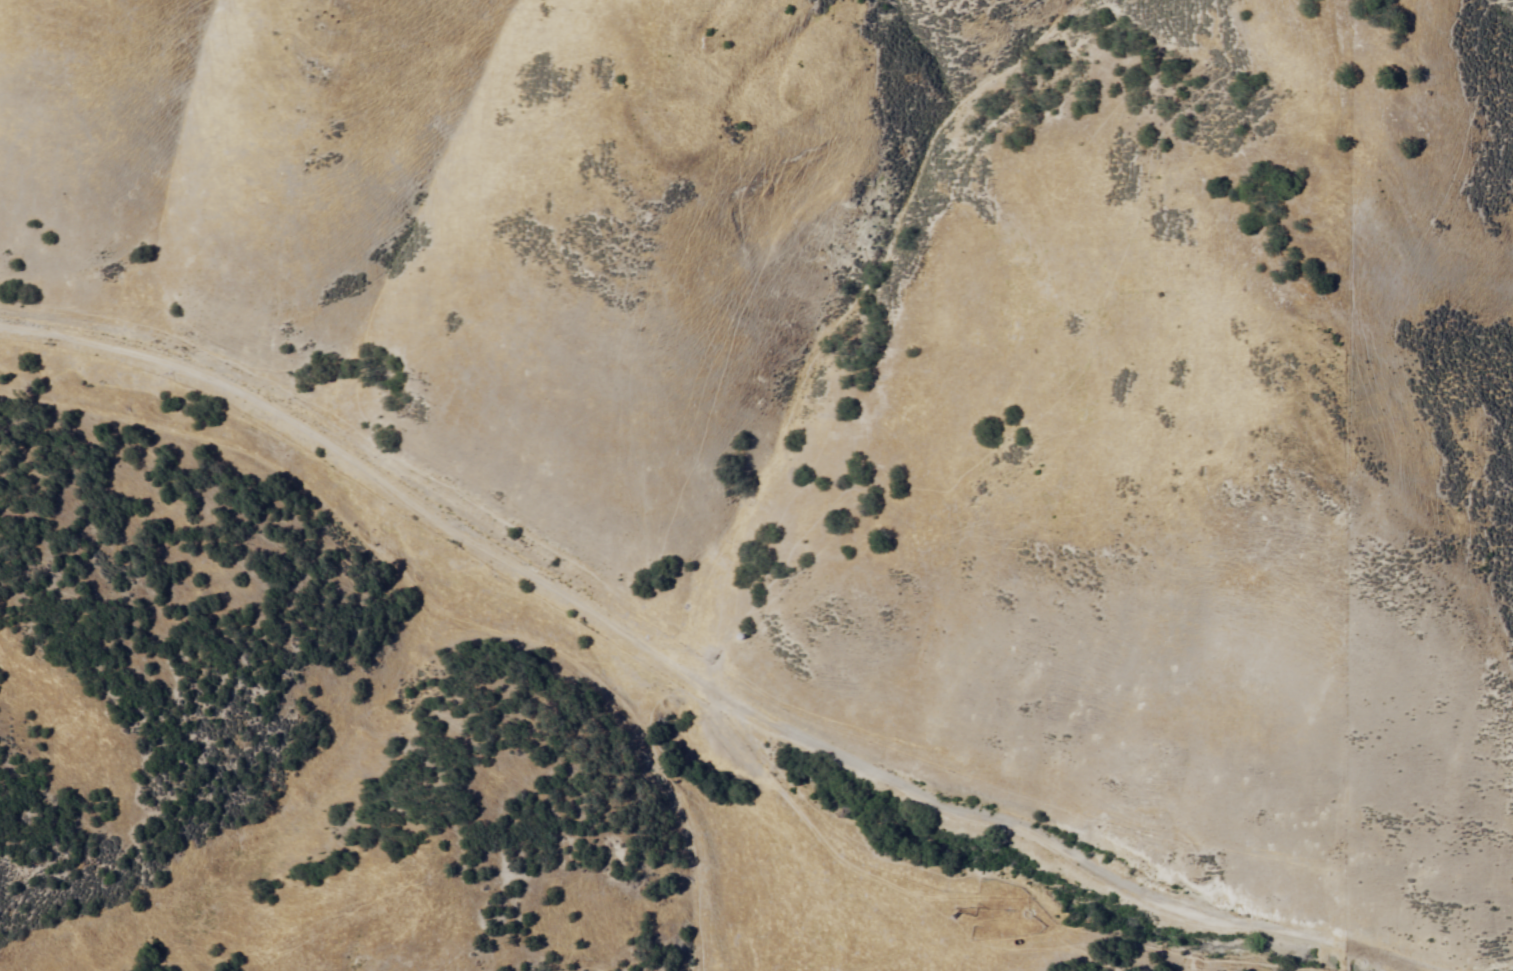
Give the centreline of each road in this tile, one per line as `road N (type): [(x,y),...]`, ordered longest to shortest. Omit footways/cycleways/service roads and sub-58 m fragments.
road 1 (track): [(1426,970),(1213,925),(1138,896),(999,821),(898,789),(629,643),(237,391),(113,344),(0,320)]

